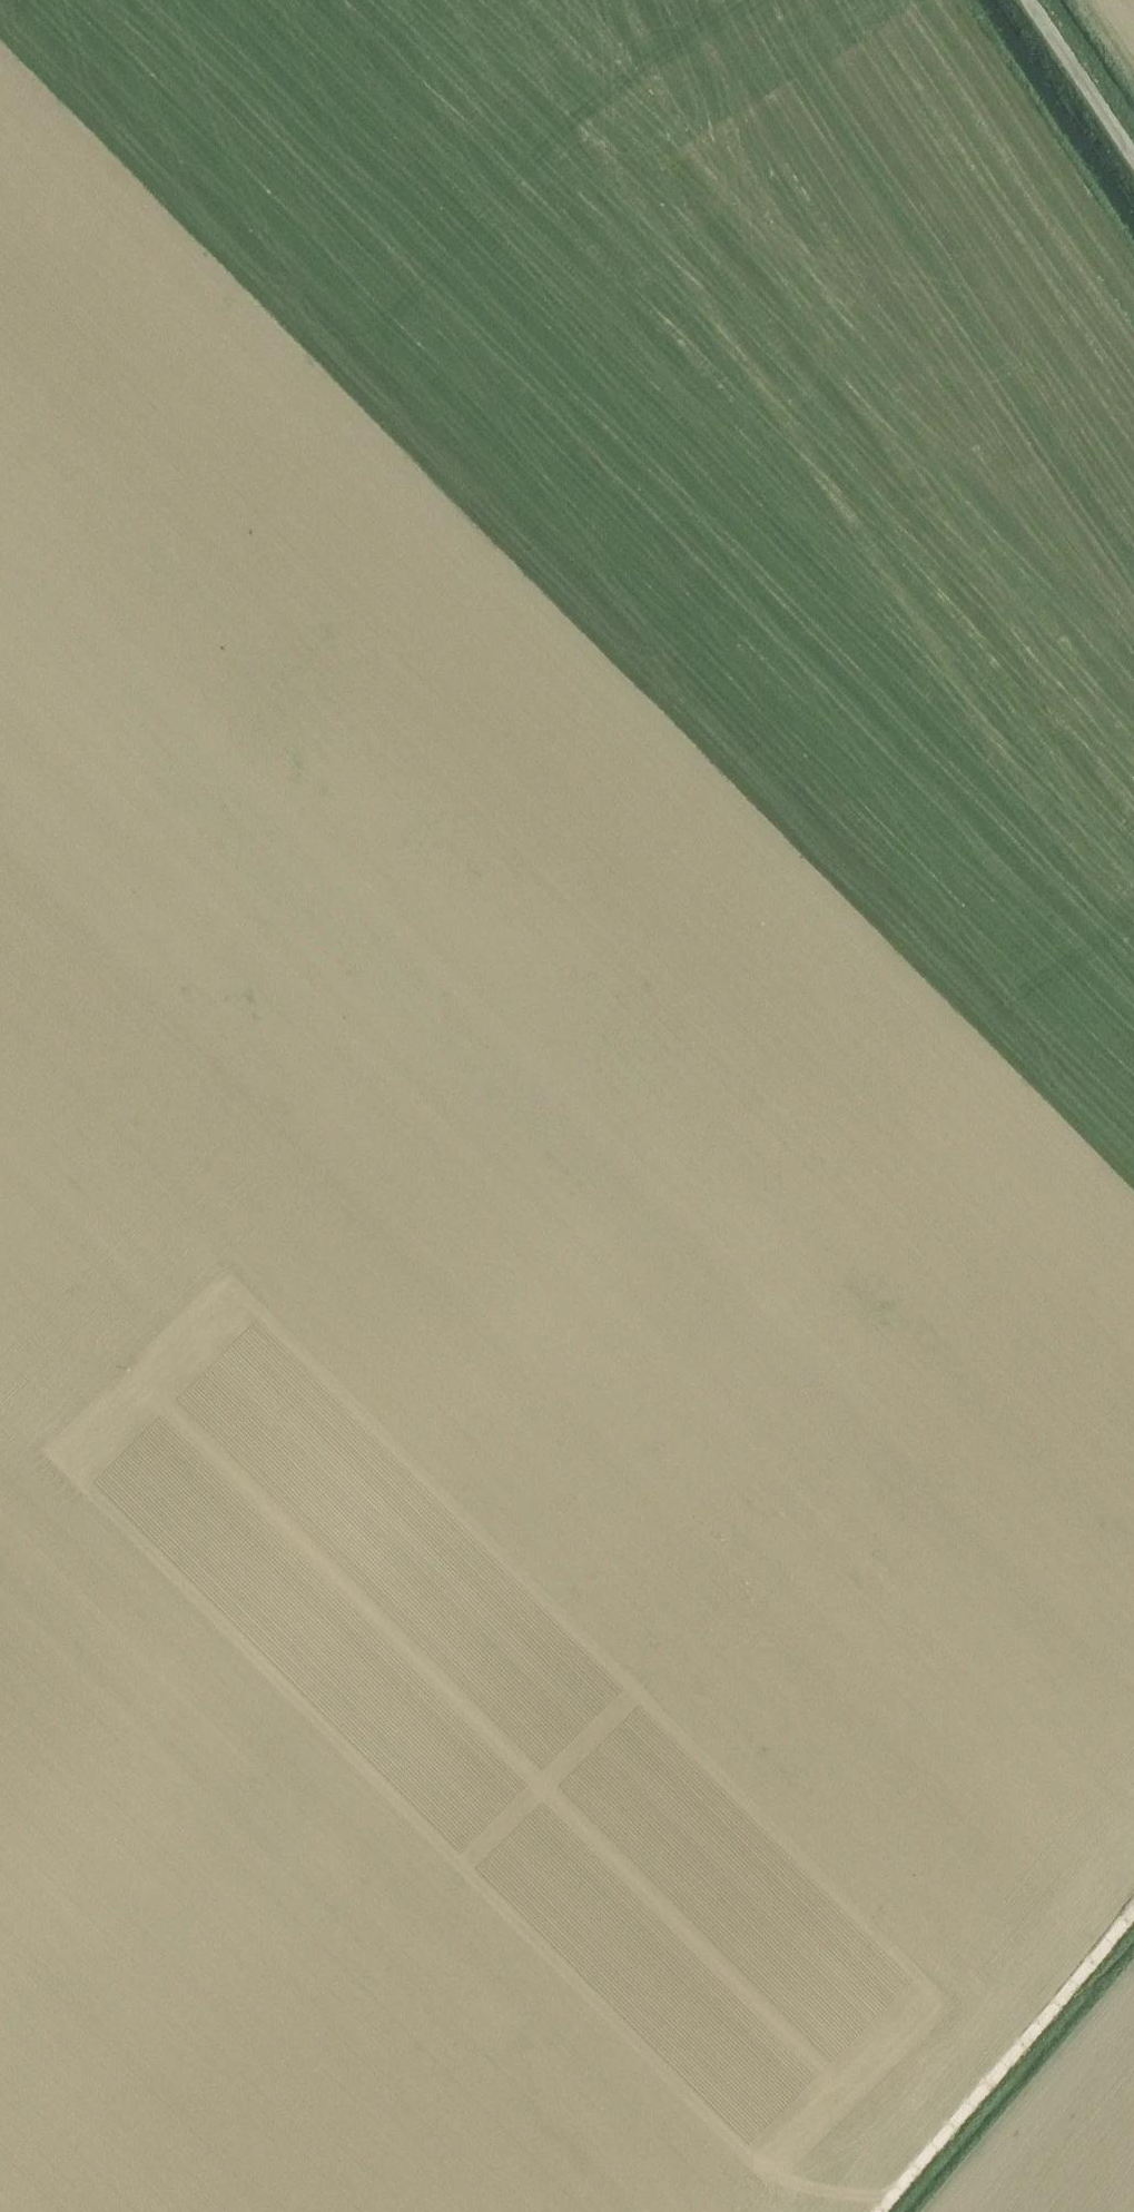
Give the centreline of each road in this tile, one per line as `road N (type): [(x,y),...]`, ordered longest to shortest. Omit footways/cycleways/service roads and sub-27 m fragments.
road 1 (track): [(885,2211),(1133,1910)]
road 2 (track): [(1133,153),(1032,0)]

